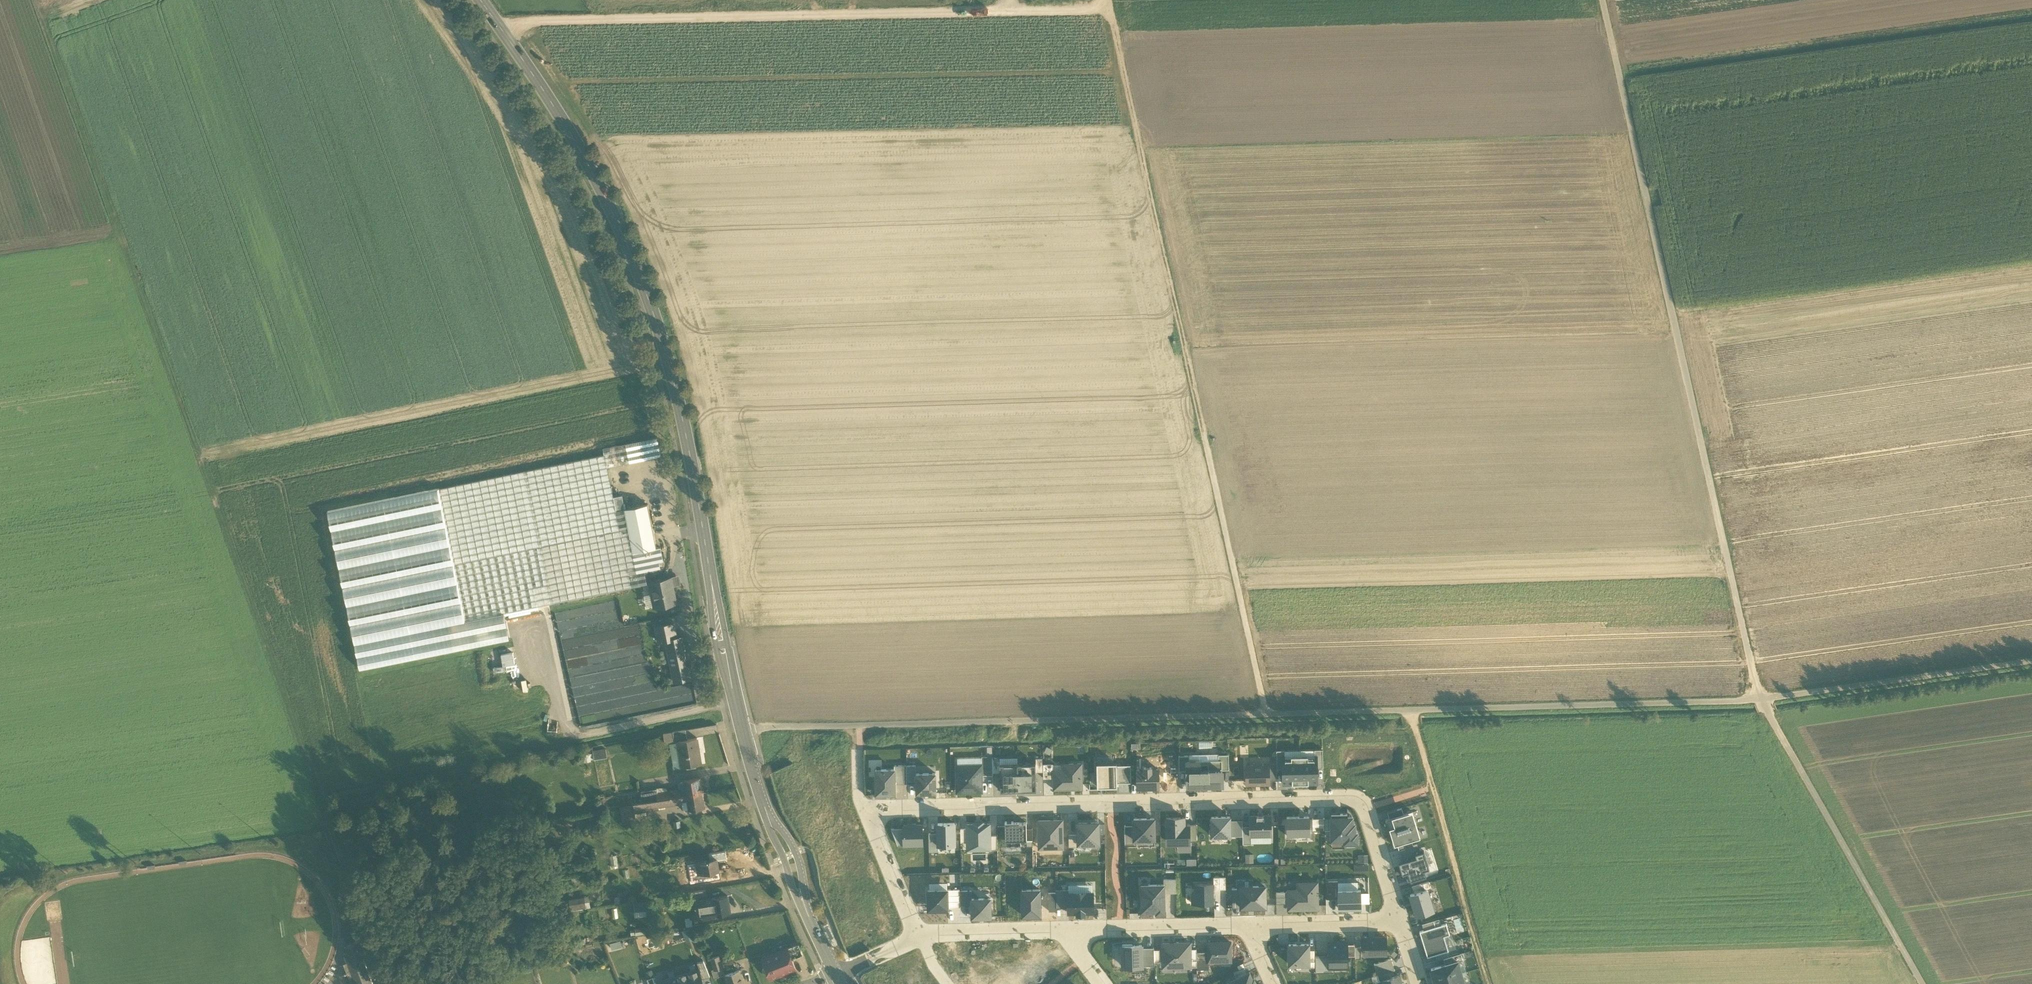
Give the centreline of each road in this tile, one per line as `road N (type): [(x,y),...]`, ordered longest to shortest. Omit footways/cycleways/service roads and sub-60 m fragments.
road 1 (tertiary): [(837,975),(764,803),(741,727),(689,446),(644,286),(566,124),(480,0)]
road 2 (track): [(34,0),(389,983)]
road 3 (track): [(741,727),(1761,699)]
road 4 (track): [(1107,0),(1267,714)]
road 5 (track): [(1761,699),(1602,0)]
road 6 (residential): [(867,816),(895,808),(1355,801),(1399,921)]
road 7 (track): [(493,19),(1108,8)]
road 8 (track): [(1761,699),(1923,983)]
road 9 (track): [(1761,699),(2031,661)]
road 10 (track): [(1486,966),(1408,709)]
road 11 (residential): [(1061,928),(1250,924)]
road 12 (residential): [(1250,924),(1399,921)]
road 13 (residential): [(919,938),(1061,928)]
road 14 (residential): [(919,938),(867,816)]

